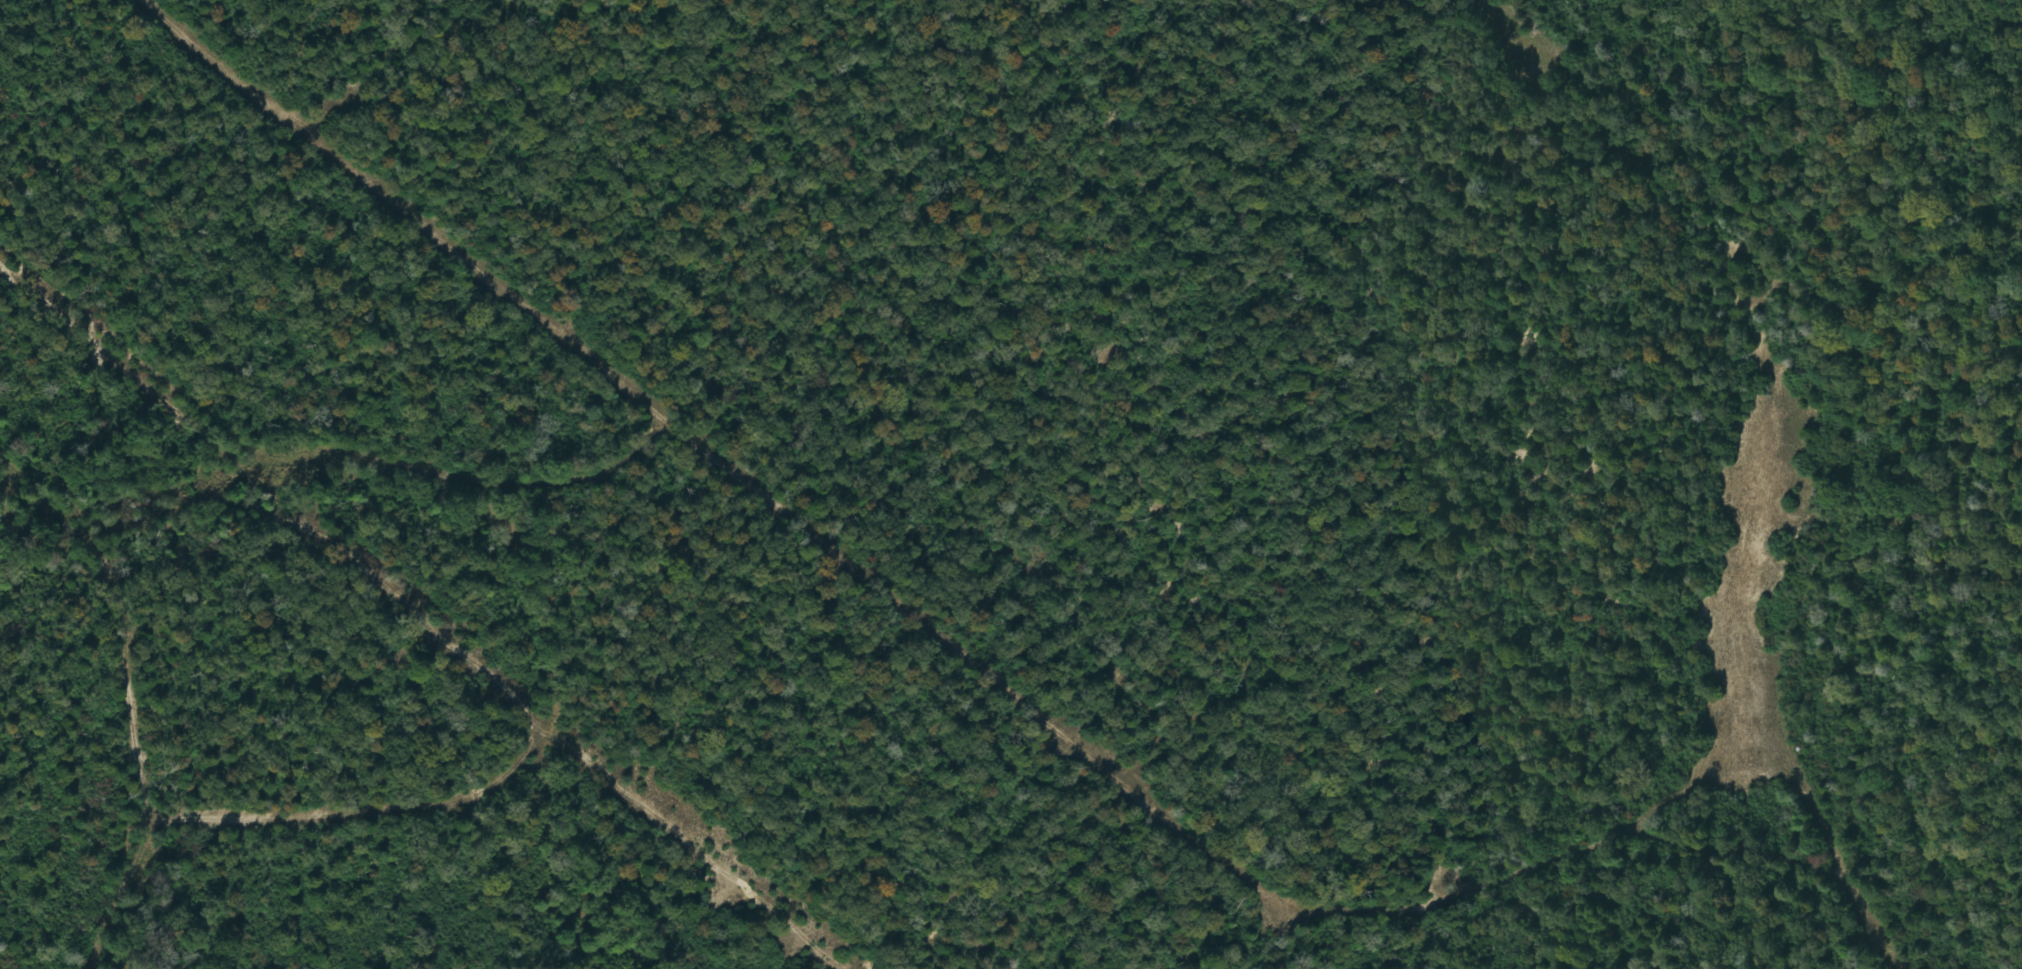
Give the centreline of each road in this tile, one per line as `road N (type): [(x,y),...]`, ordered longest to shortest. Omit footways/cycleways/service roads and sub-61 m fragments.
road 1 (track): [(117,968),(139,808),(121,653),(135,512),(256,465),(0,258)]

